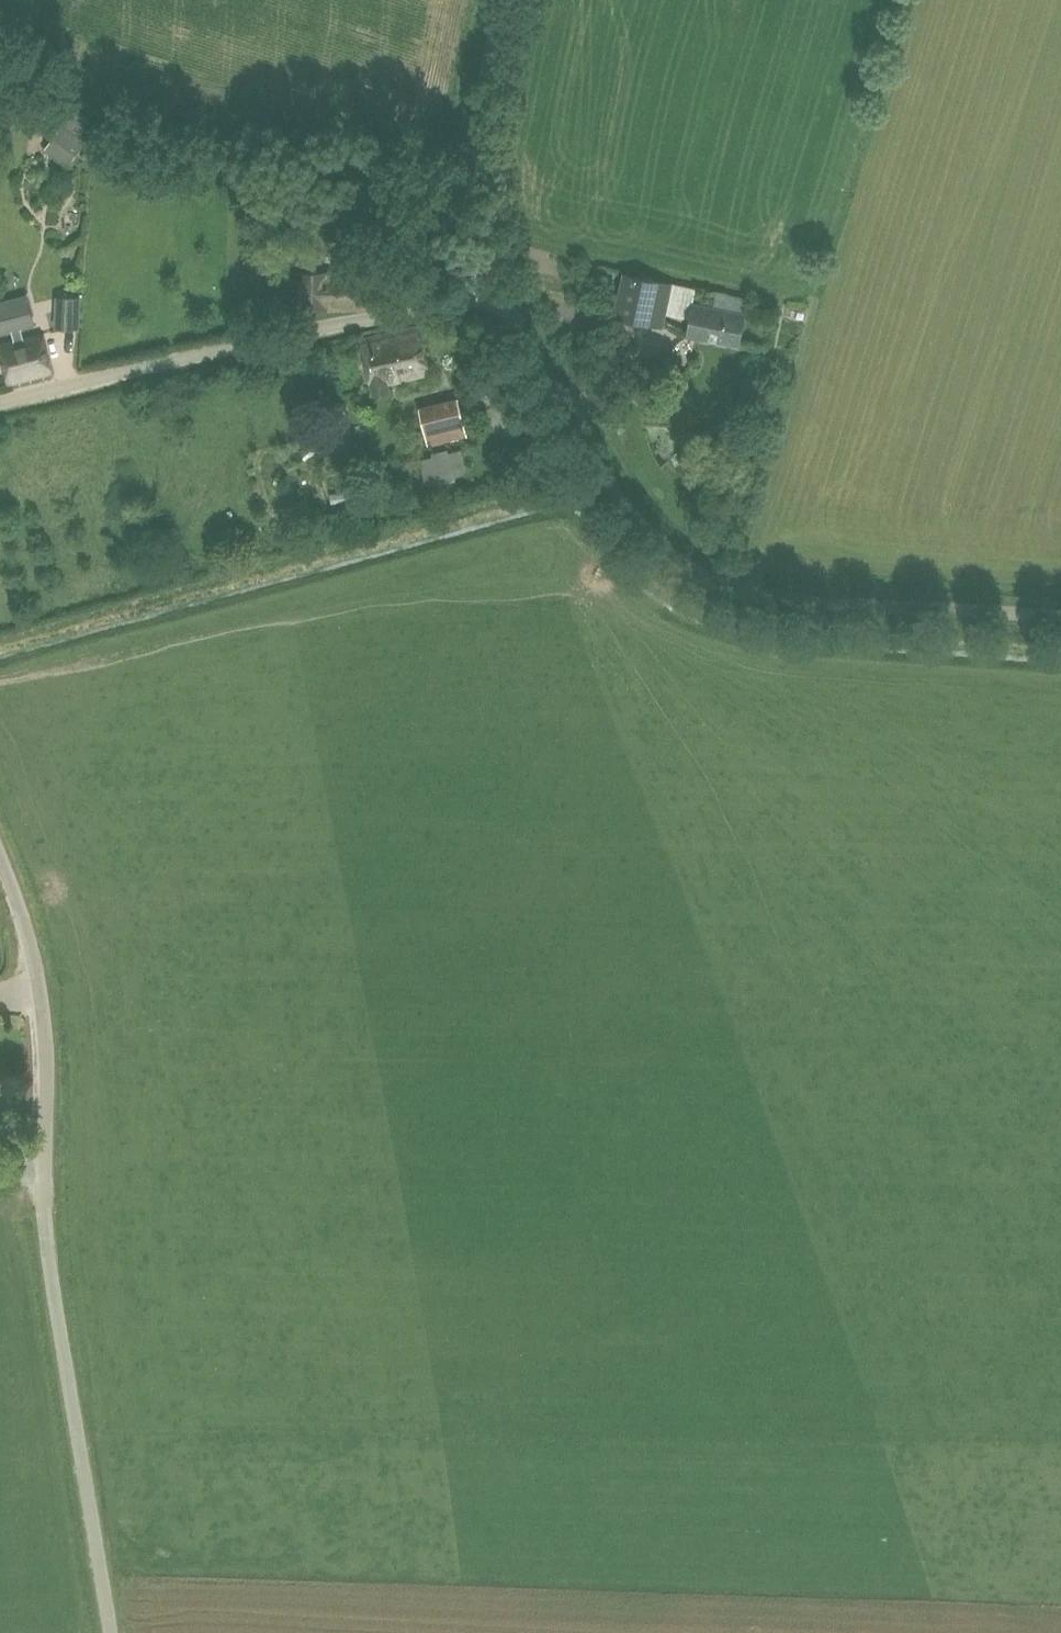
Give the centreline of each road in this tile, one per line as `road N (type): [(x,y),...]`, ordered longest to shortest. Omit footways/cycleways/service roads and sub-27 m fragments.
road 1 (unclassified): [(108,1632),(31,1192),(39,1045),(23,938),(0,876)]
road 2 (unclassified): [(1060,617),(791,596),(691,570),(627,515),(501,289)]
road 3 (unclassified): [(0,402),(501,289)]
road 4 (unclassified): [(501,289),(473,172),(474,113),(495,0)]

